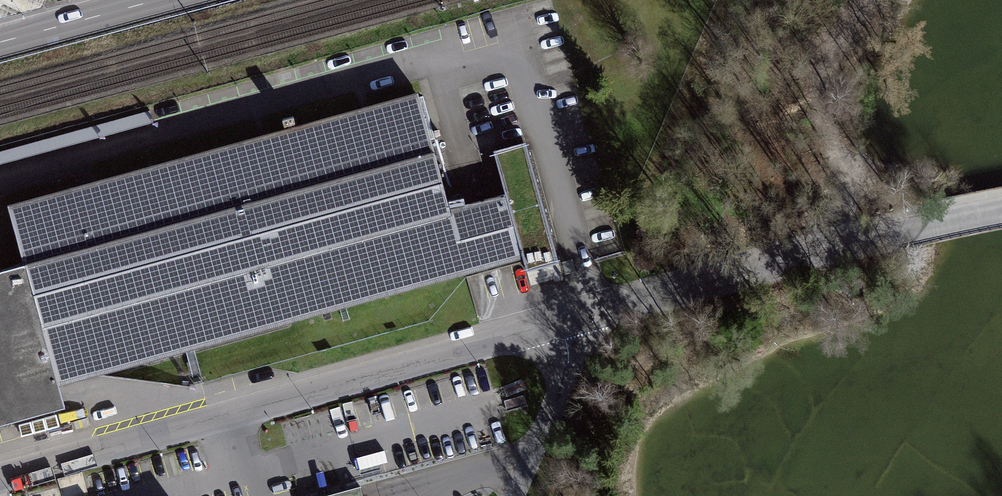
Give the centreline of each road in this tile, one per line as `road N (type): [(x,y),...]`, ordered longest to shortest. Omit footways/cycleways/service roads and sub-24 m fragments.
road 1 (unclassified): [(561,323),(0,476)]
road 2 (unclassified): [(1001,209),(561,323)]
road 3 (residential): [(511,495),(569,358),(561,323)]
road 4 (secondary): [(0,41),(154,0)]

